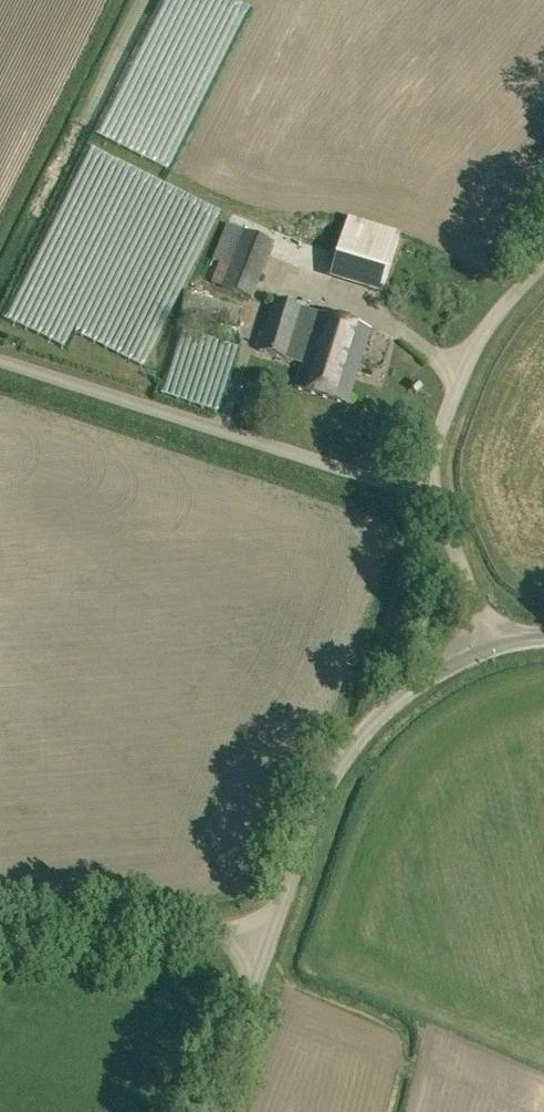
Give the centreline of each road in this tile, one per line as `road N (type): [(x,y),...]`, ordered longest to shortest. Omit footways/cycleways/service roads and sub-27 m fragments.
road 1 (unclassified): [(0,359),(396,485),(434,484)]
road 2 (unclassified): [(269,937),(323,791),(360,732),(428,677),(490,646)]
road 3 (unclassified): [(0,937),(192,928),(269,937)]
road 4 (unclassified): [(434,484),(443,428),(472,355),(500,307),(543,262)]
road 5 (unclassified): [(205,1111),(269,937)]
road 6 (unclassified): [(490,646),(434,484)]

